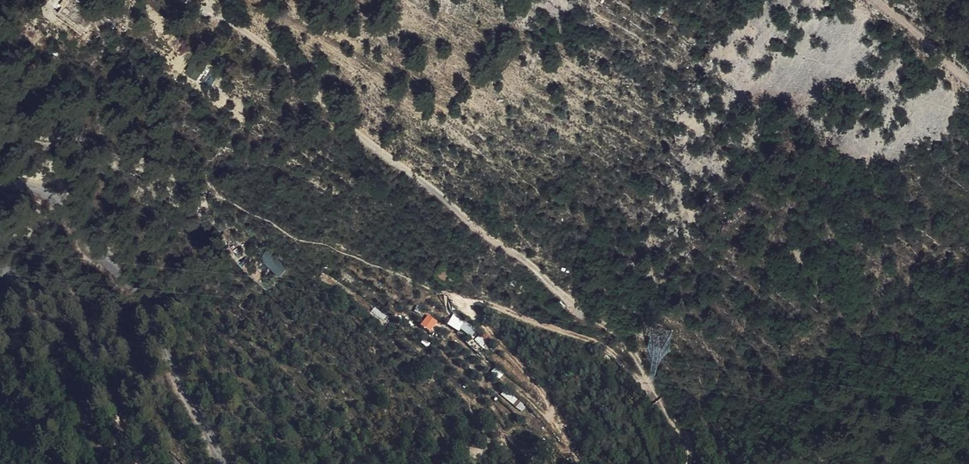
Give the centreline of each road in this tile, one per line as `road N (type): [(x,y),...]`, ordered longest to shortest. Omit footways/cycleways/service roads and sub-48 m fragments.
road 1 (track): [(647,383),(631,349),(356,131),(270,48),(187,0)]
road 2 (unclassified): [(220,463),(147,322),(91,238),(59,201),(0,176)]
road 3 (unclassified): [(177,463),(124,403),(90,341),(27,300),(0,269)]
road 4 (track): [(460,299),(589,339),(647,383)]

